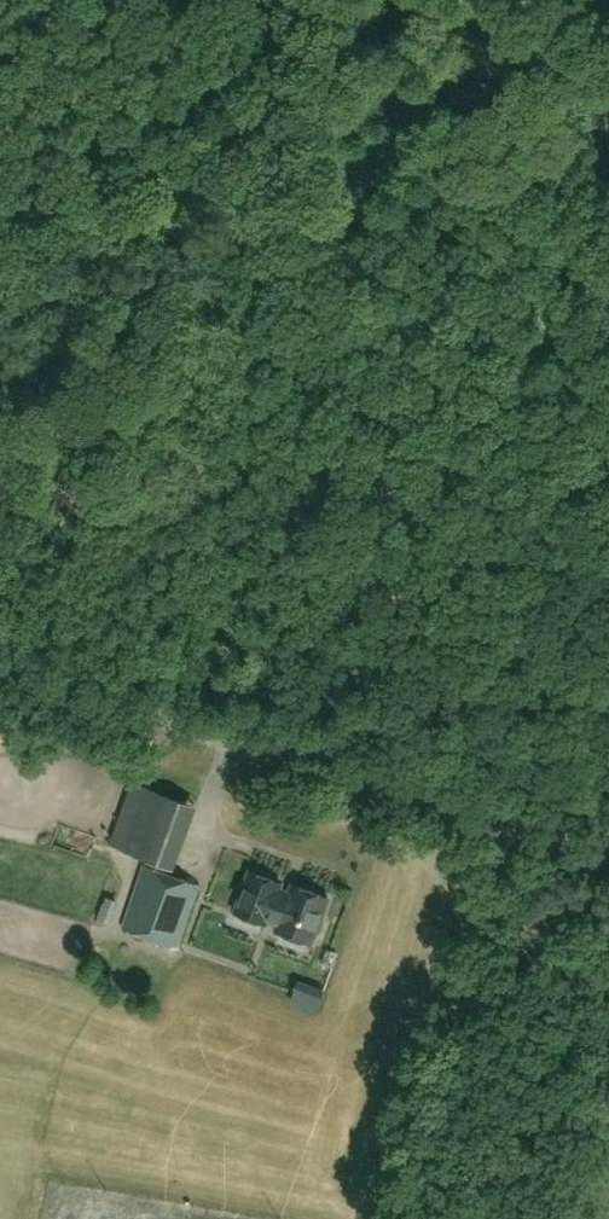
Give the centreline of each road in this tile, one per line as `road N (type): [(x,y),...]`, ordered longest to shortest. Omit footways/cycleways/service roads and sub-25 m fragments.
road 1 (tertiary): [(608,861),(0,668)]
road 2 (unclassified): [(608,132),(536,49),(477,0)]

